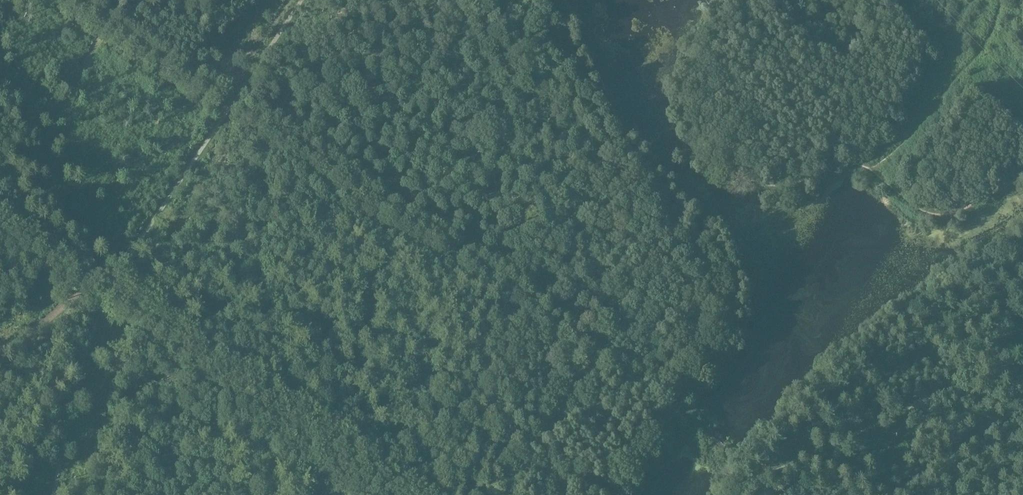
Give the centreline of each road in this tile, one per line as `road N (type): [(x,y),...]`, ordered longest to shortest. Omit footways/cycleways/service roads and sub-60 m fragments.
road 1 (track): [(674,411),(719,341),(732,304),(728,271),(605,135),(550,0)]
road 2 (track): [(467,0),(611,300),(611,325),(598,353)]
road 3 (track): [(0,207),(109,29)]
road 4 (track): [(910,494),(804,458),(769,472)]
road 5 (track): [(0,350),(85,287),(109,292)]

